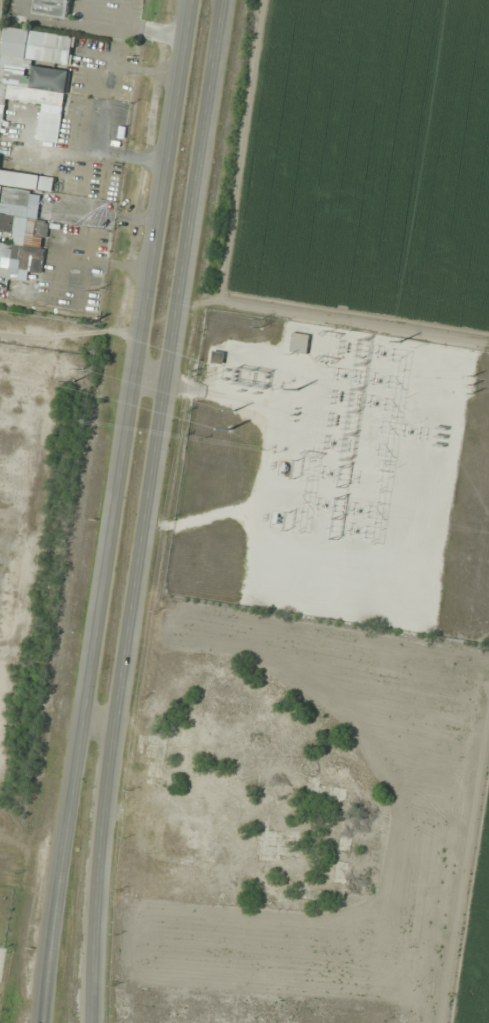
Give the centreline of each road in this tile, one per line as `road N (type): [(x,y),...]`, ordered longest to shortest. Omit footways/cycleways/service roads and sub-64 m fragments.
road 1 (primary): [(194,0),(46,1022)]
road 2 (primary): [(99,1022),(114,791),(229,0)]

